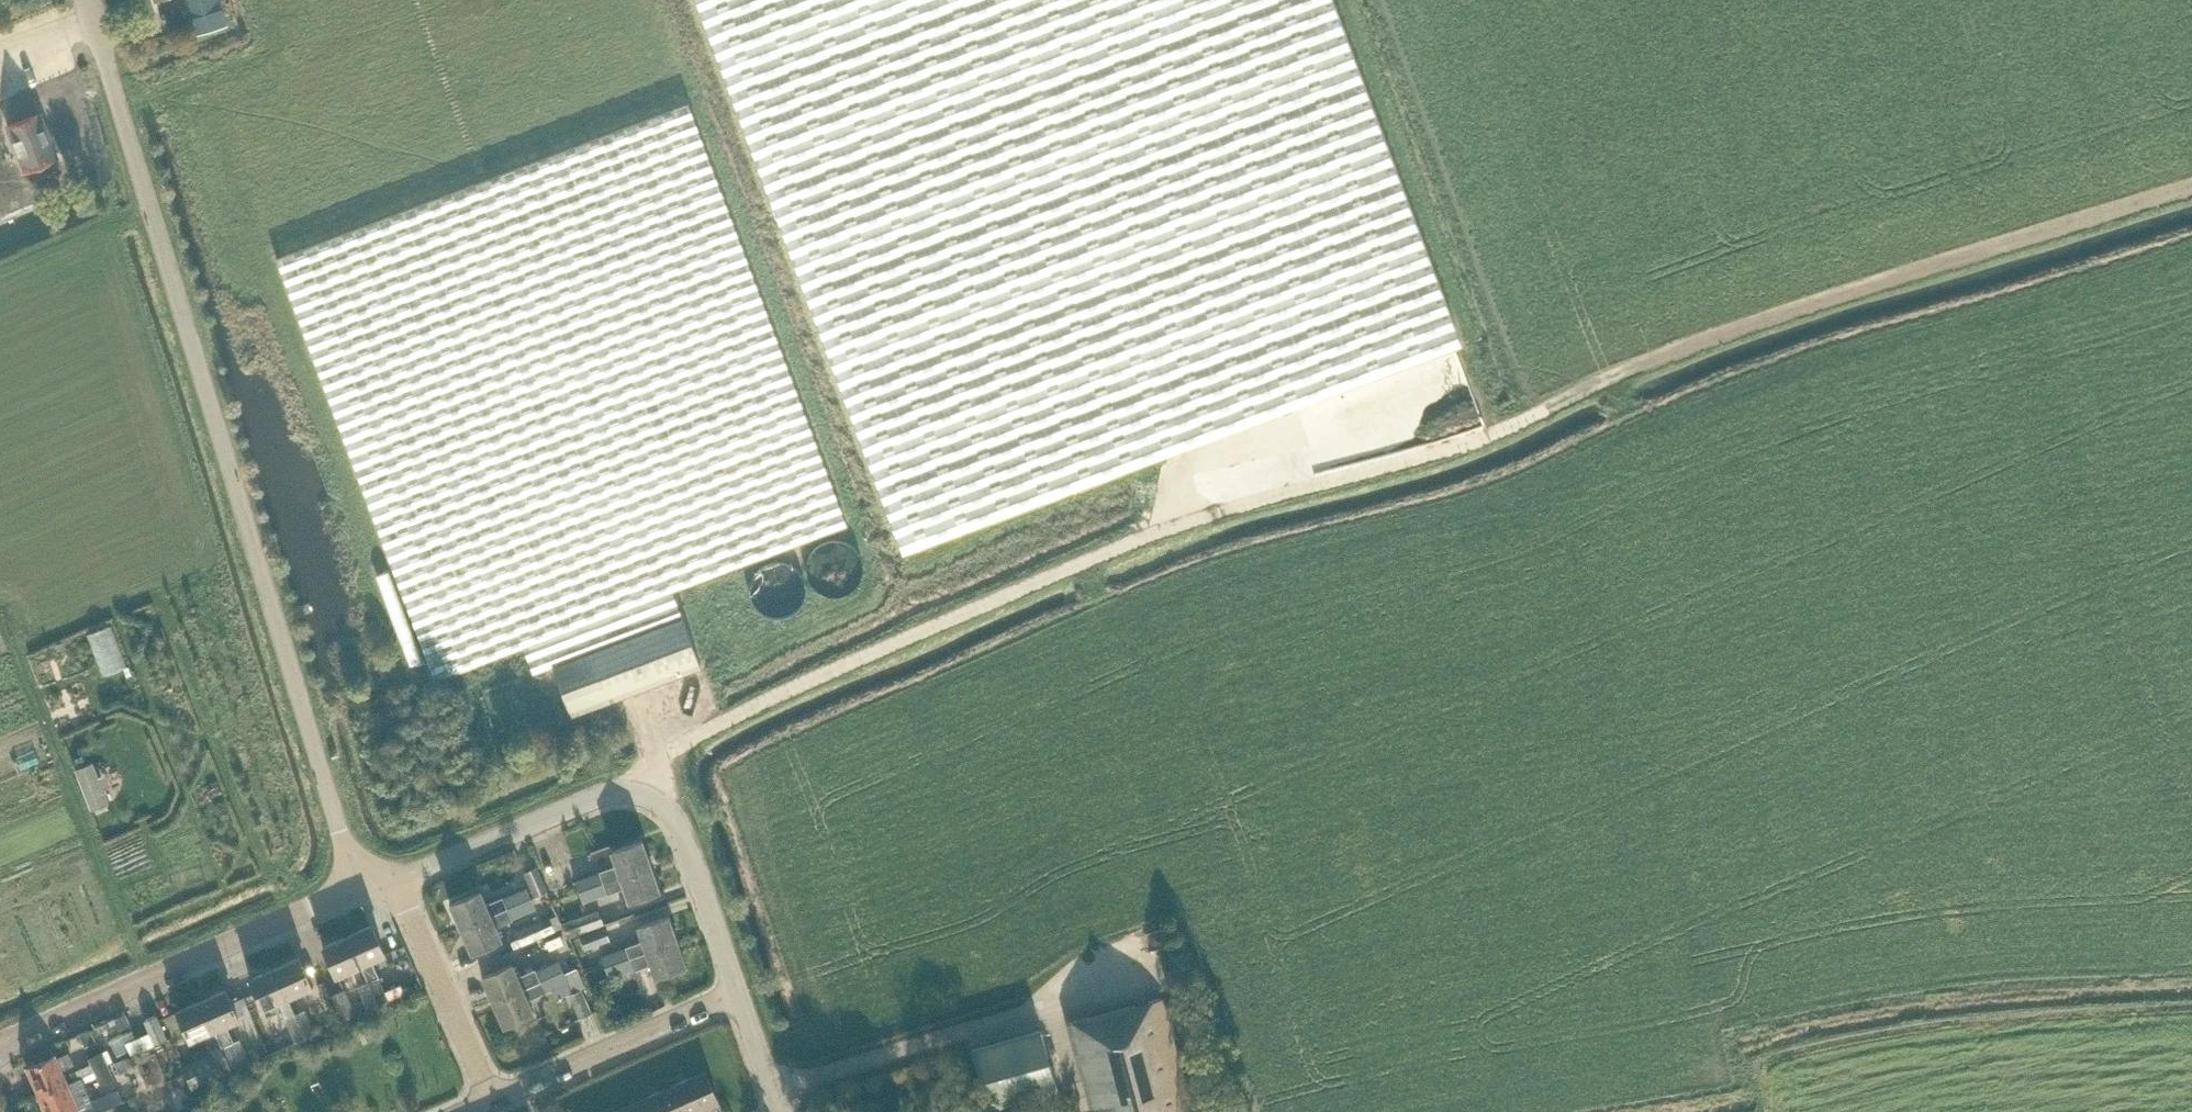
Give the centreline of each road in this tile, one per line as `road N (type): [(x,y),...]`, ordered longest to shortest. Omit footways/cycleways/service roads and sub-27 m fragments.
road 1 (track): [(652,791),(679,749),(1177,521),(1453,453),(1538,413)]
road 2 (unclassified): [(361,888),(84,0)]
road 3 (residential): [(738,993),(670,808),(652,791),(626,789),(395,881)]
road 4 (residential): [(0,1046),(361,888)]
road 5 (residential): [(491,1100),(738,993)]
road 6 (residential): [(491,1100),(395,881)]
road 7 (residential): [(781,1111),(738,993)]

